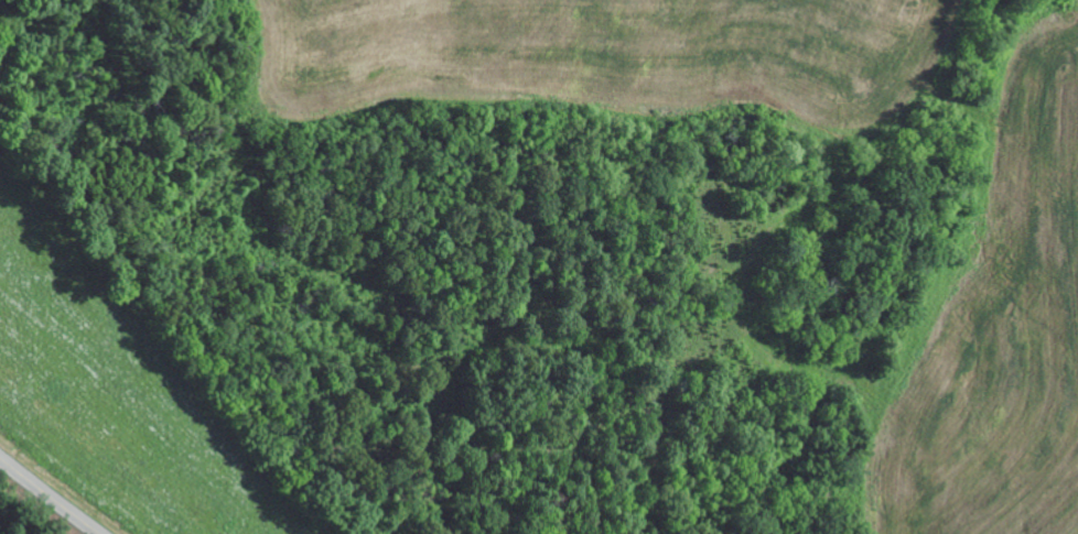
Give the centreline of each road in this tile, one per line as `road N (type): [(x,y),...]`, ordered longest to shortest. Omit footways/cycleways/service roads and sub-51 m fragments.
road 1 (secondary): [(98,533),(0,460)]

